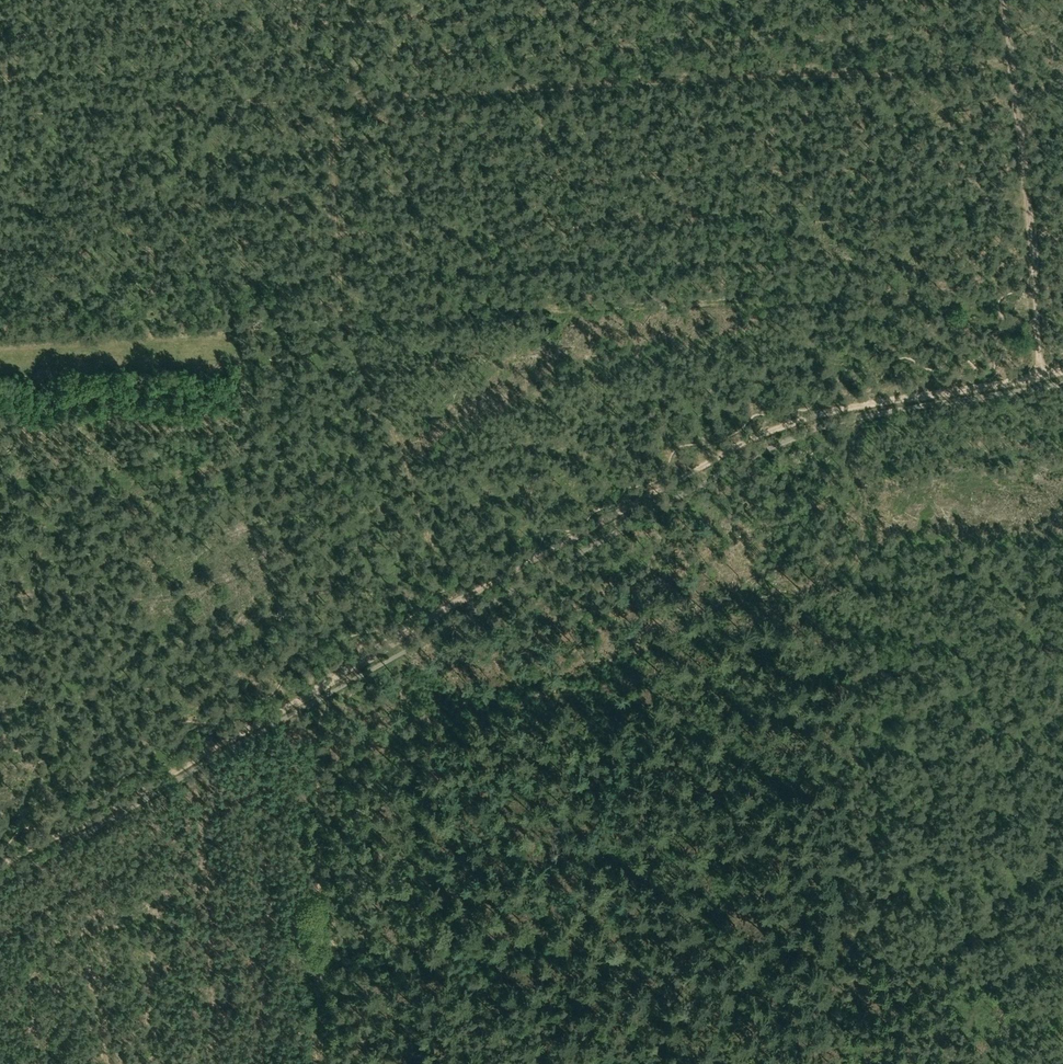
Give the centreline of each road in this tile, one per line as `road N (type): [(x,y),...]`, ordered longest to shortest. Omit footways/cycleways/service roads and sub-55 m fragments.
road 1 (track): [(0,865),(105,814),(718,455),(836,410),(1062,372)]
road 2 (track): [(1003,0),(1032,235)]

